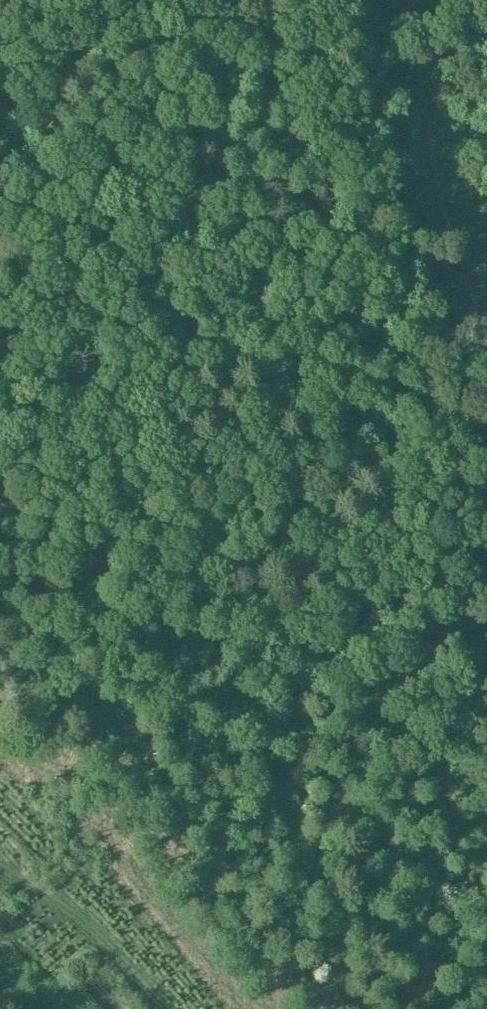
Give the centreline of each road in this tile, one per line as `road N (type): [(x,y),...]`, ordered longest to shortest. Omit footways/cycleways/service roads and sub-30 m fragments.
road 1 (track): [(486,334),(434,173),(411,0)]
road 2 (track): [(0,872),(110,942),(172,1008)]

